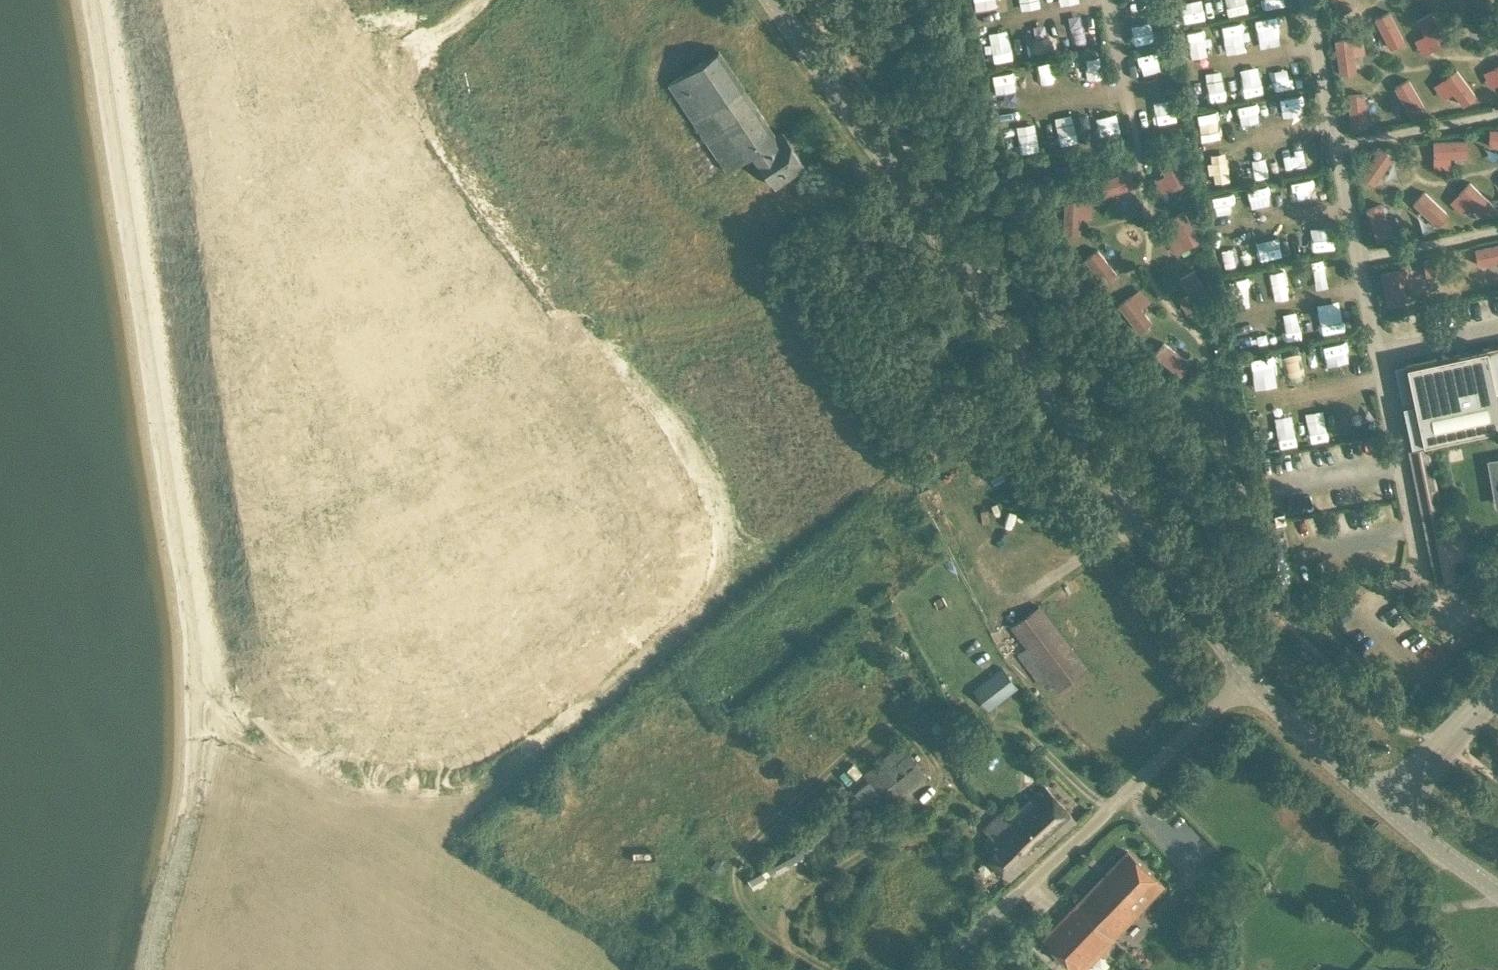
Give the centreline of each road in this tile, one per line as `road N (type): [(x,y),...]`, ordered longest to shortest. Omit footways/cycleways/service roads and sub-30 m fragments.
road 1 (tertiary): [(1251,677),(777,0)]
road 2 (unclassified): [(933,969),(1251,677)]
road 3 (tertiary): [(1497,889),(1394,813),(1251,677)]
road 4 (track): [(1335,143),(1497,112)]
road 5 (track): [(1497,227),(1359,258)]

